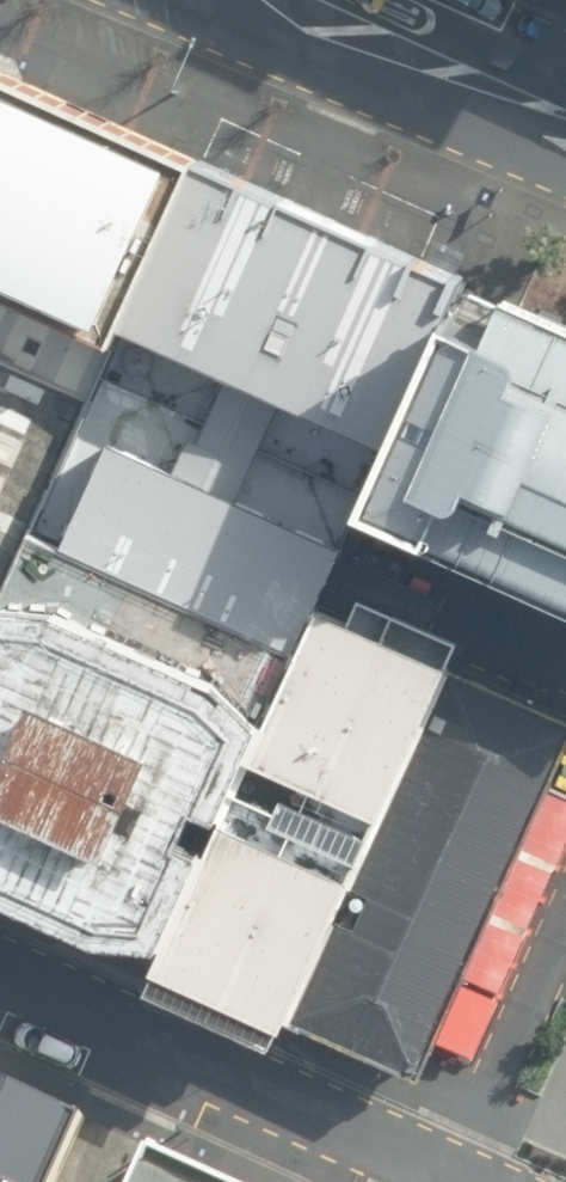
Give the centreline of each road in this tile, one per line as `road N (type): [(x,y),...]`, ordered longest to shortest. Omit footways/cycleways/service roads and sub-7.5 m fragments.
road 1 (residential): [(449,1181),(0,985)]
road 2 (secondary): [(286,0),(565,122)]

